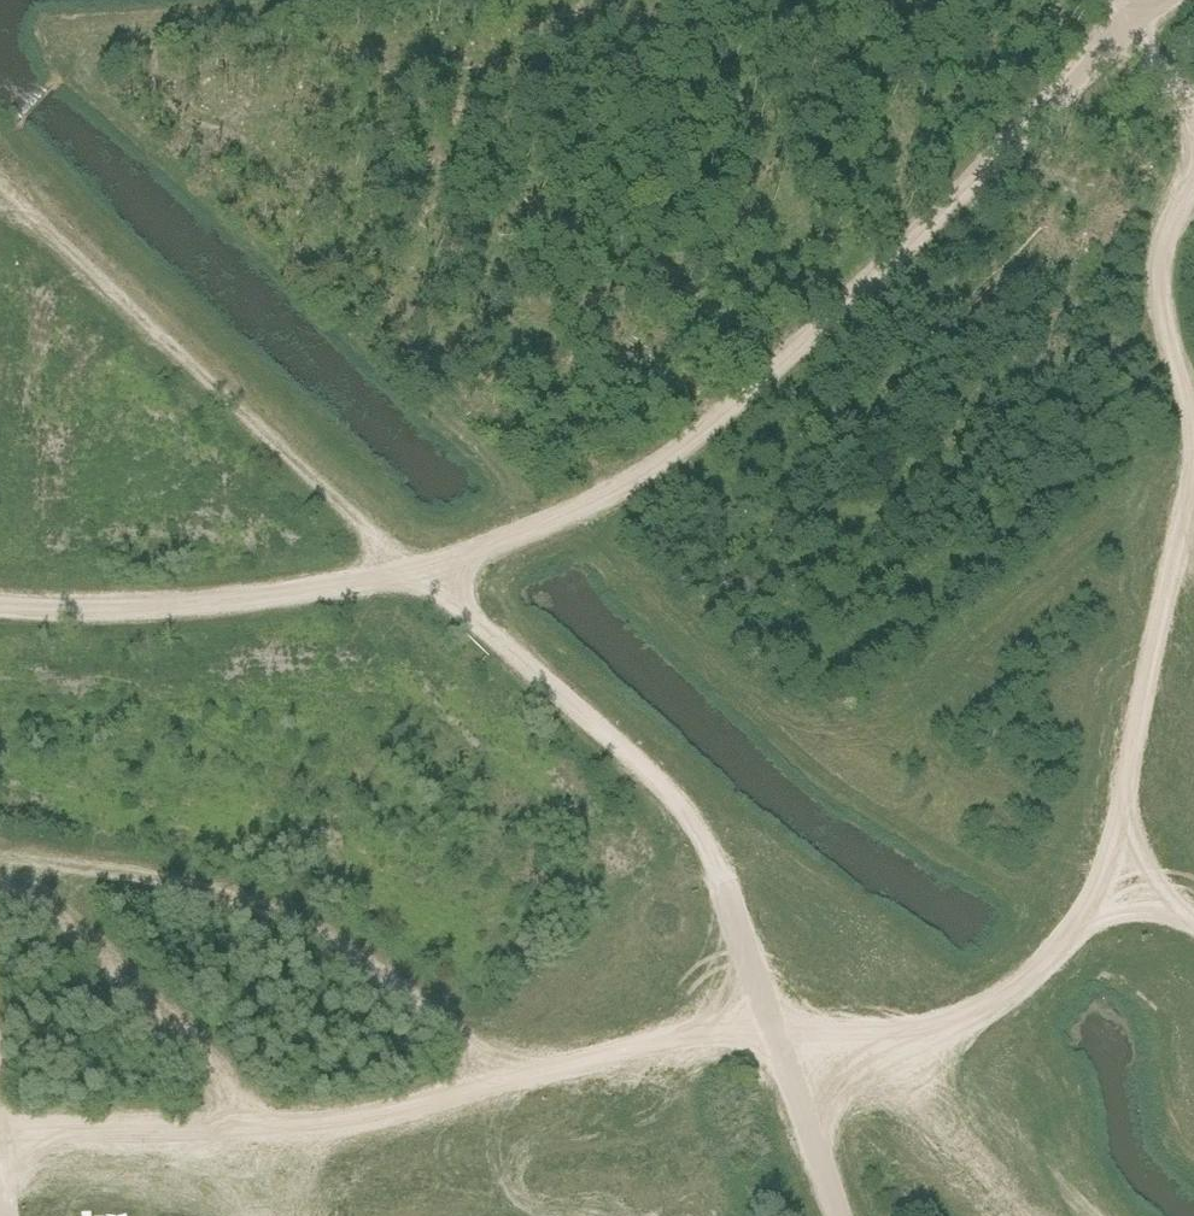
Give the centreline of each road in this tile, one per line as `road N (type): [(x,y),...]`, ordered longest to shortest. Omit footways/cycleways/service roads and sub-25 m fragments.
road 1 (track): [(0,602),(251,603),(417,569),(633,475),(772,383),(1131,30),(1172,0)]
road 2 (track): [(770,1037),(712,855),(671,794),(417,569),(0,175)]
road 3 (track): [(1193,179),(1175,195),(1147,271),(1159,343),(1190,404),(1188,499),(1115,837),(1083,912),(1029,971),(976,1008),(896,1027),(770,1037)]
road 4 (track): [(0,1117),(290,1115),(770,1037)]
road 5 (track): [(1111,0),(1193,111)]

